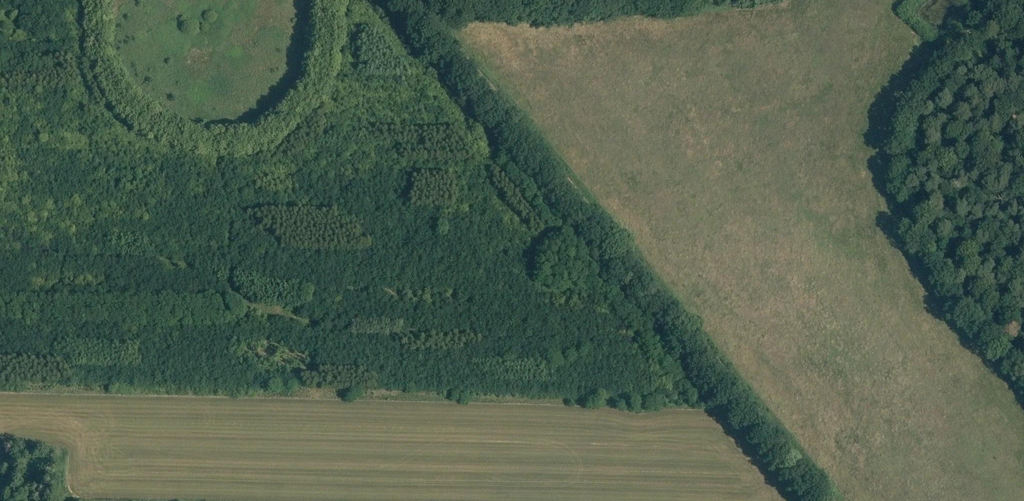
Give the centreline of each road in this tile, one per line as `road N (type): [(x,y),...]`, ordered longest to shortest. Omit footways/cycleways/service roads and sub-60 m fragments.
road 1 (track): [(415,0),(832,500)]
road 2 (track): [(998,0),(899,117),(891,195),(902,231),(1023,395)]

